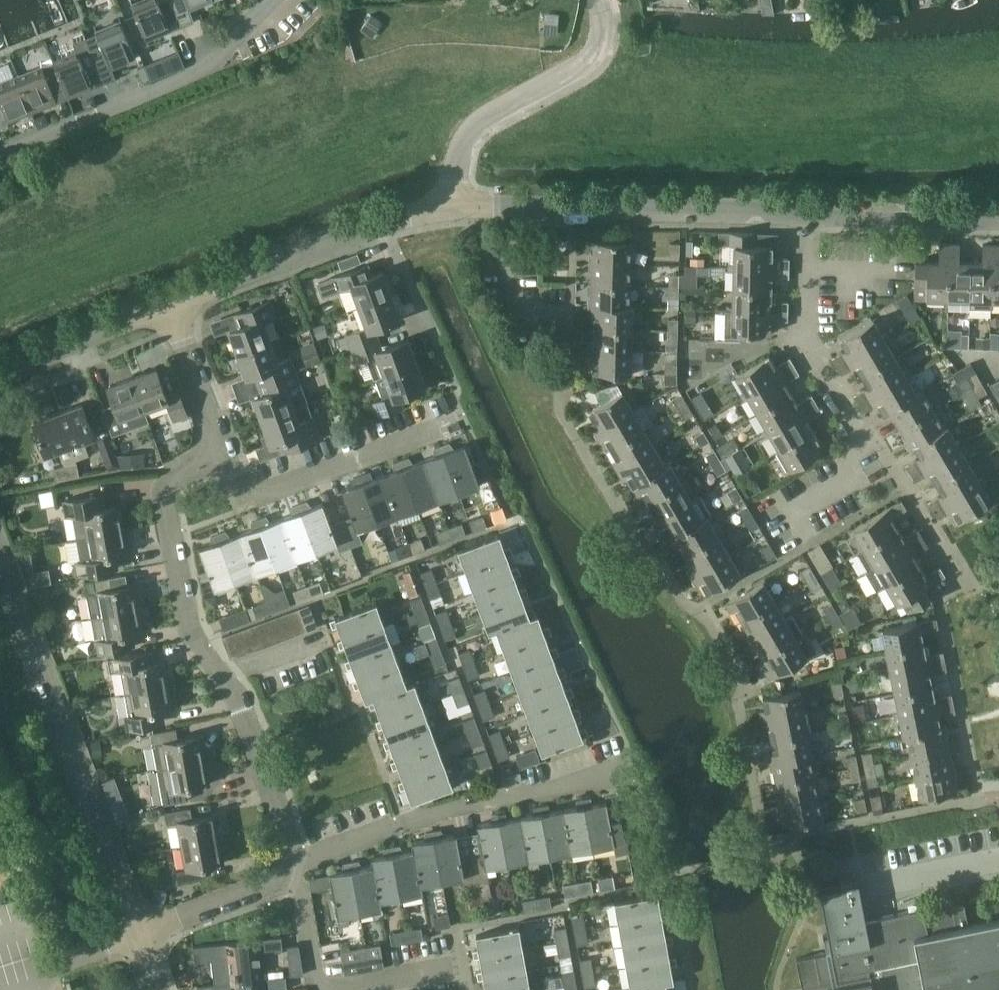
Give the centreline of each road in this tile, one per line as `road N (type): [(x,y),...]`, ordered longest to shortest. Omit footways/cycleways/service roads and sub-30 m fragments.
road 1 (residential): [(295,858),(226,677),(193,644),(164,486),(224,455)]
road 2 (tertiary): [(141,930),(0,558)]
road 3 (residential): [(764,525),(846,476),(863,440),(806,346),(806,217)]
road 4 (tertiary): [(452,208),(806,217)]
road 5 (residential): [(295,858),(461,805),(630,775)]
road 6 (residential): [(0,154),(205,71),(272,0)]
road 7 (tertiary): [(174,308),(384,225),(452,208)]
road 8 (unclassified): [(452,208),(456,164),(481,121),(586,67),(603,26),(599,0)]
road 9 (residential): [(224,455),(241,498),(463,417)]
road 10 (tertiary): [(0,385),(22,362),(174,308)]
road 11 (tertiary): [(806,217),(998,222)]
road 12 (residential): [(141,930),(297,875)]
road 13 (residential): [(174,308),(224,455)]
road 14 (residential): [(334,989),(462,965)]

